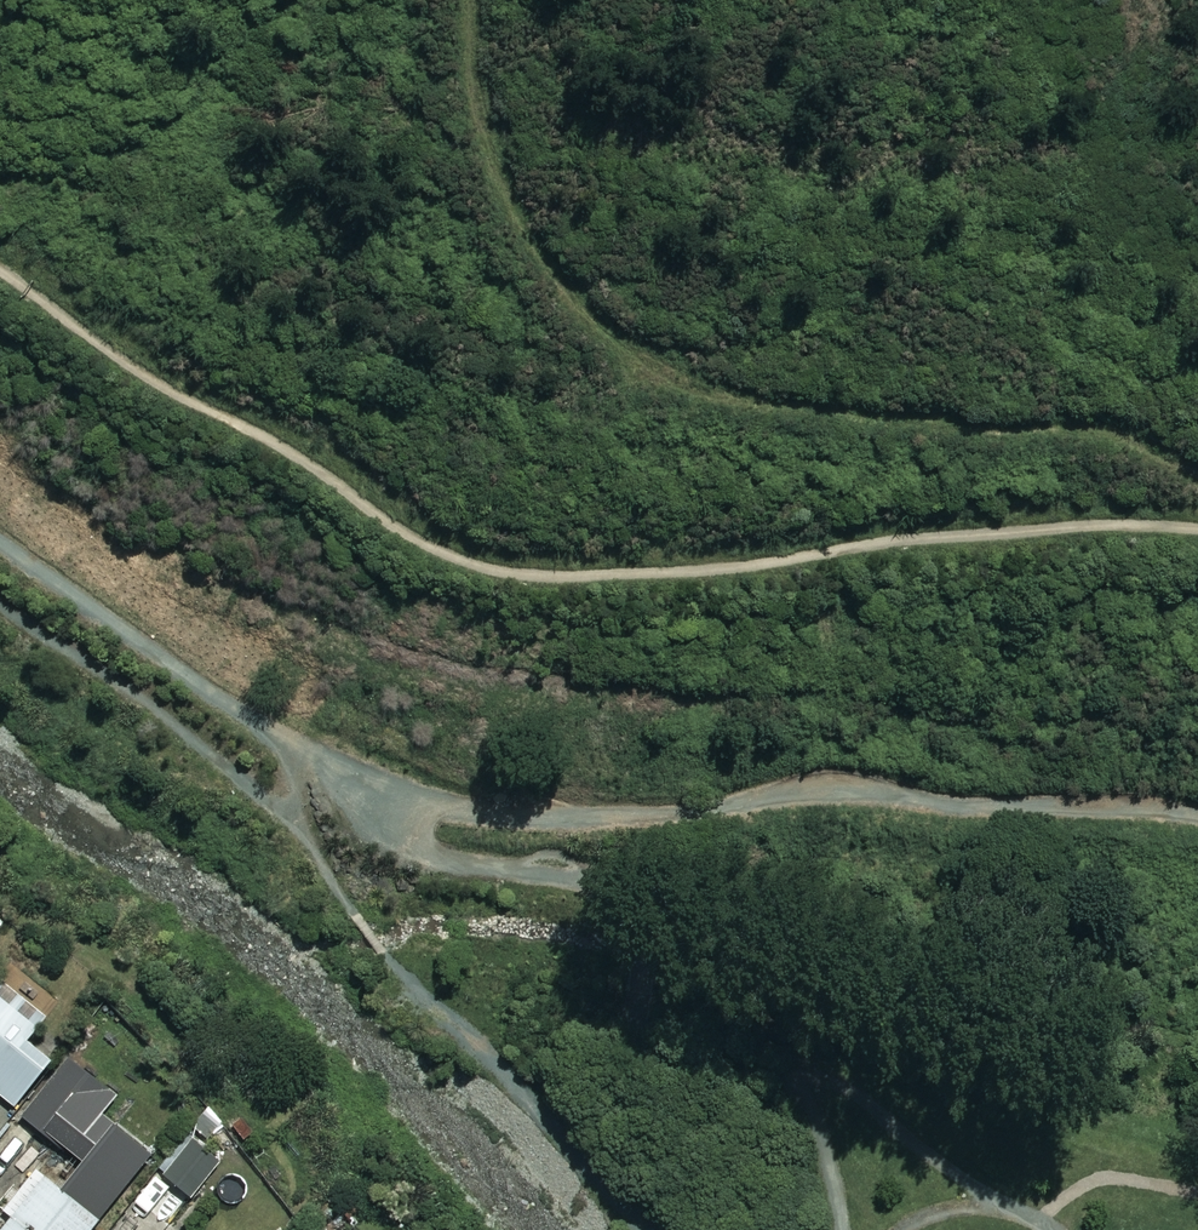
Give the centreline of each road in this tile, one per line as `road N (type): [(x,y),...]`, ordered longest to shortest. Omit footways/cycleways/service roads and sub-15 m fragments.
road 1 (track): [(0,272),(141,373),(282,448),(390,523),(487,567),(557,576),(696,570),(939,535),(1197,527)]
road 2 (track): [(0,541),(262,724),(365,780),(434,803),(542,816),(667,811),(844,781),(936,802),(1140,806),(1197,816)]
road 3 (track): [(1197,462),(1093,434),(880,421),(750,400),(665,374),(606,326),(562,273),(515,191),(485,96),(481,0)]
road 4 (track): [(365,780),(416,848),(654,885),(662,901),(641,1001),(644,1039),(666,1055),(731,1062),(803,1089)]

